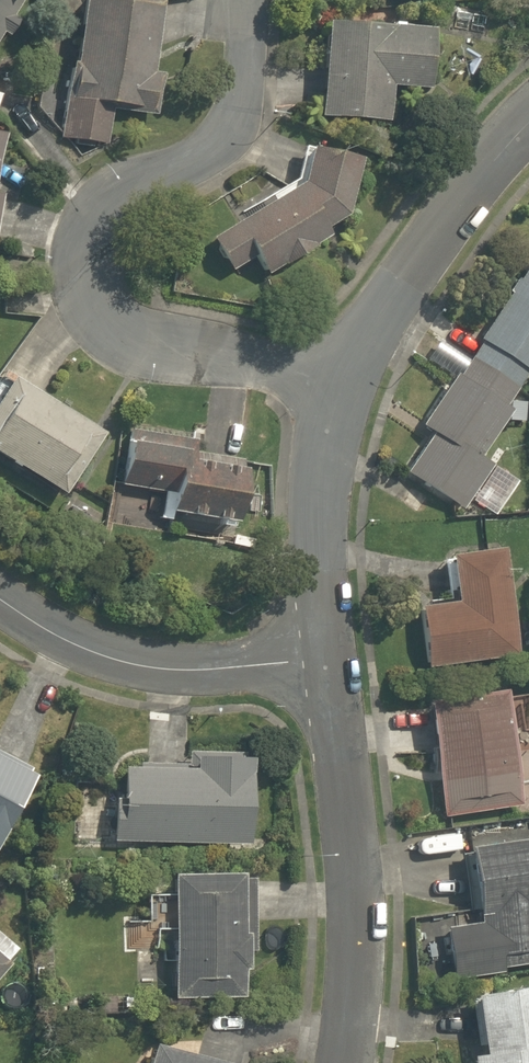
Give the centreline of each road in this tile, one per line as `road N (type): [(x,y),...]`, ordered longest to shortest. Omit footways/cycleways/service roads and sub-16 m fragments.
road 1 (residential): [(247,0),(249,44),(227,134),(203,162),(98,218),(86,272),(97,302),(135,338),(331,390)]
road 2 (residential): [(354,1062),(357,884),(325,668)]
road 3 (residential): [(0,603),(77,643),(148,665),(325,668)]
road 4 (residential): [(331,390),(432,227),(528,123)]
road 5 (residential): [(325,668),(331,390)]

